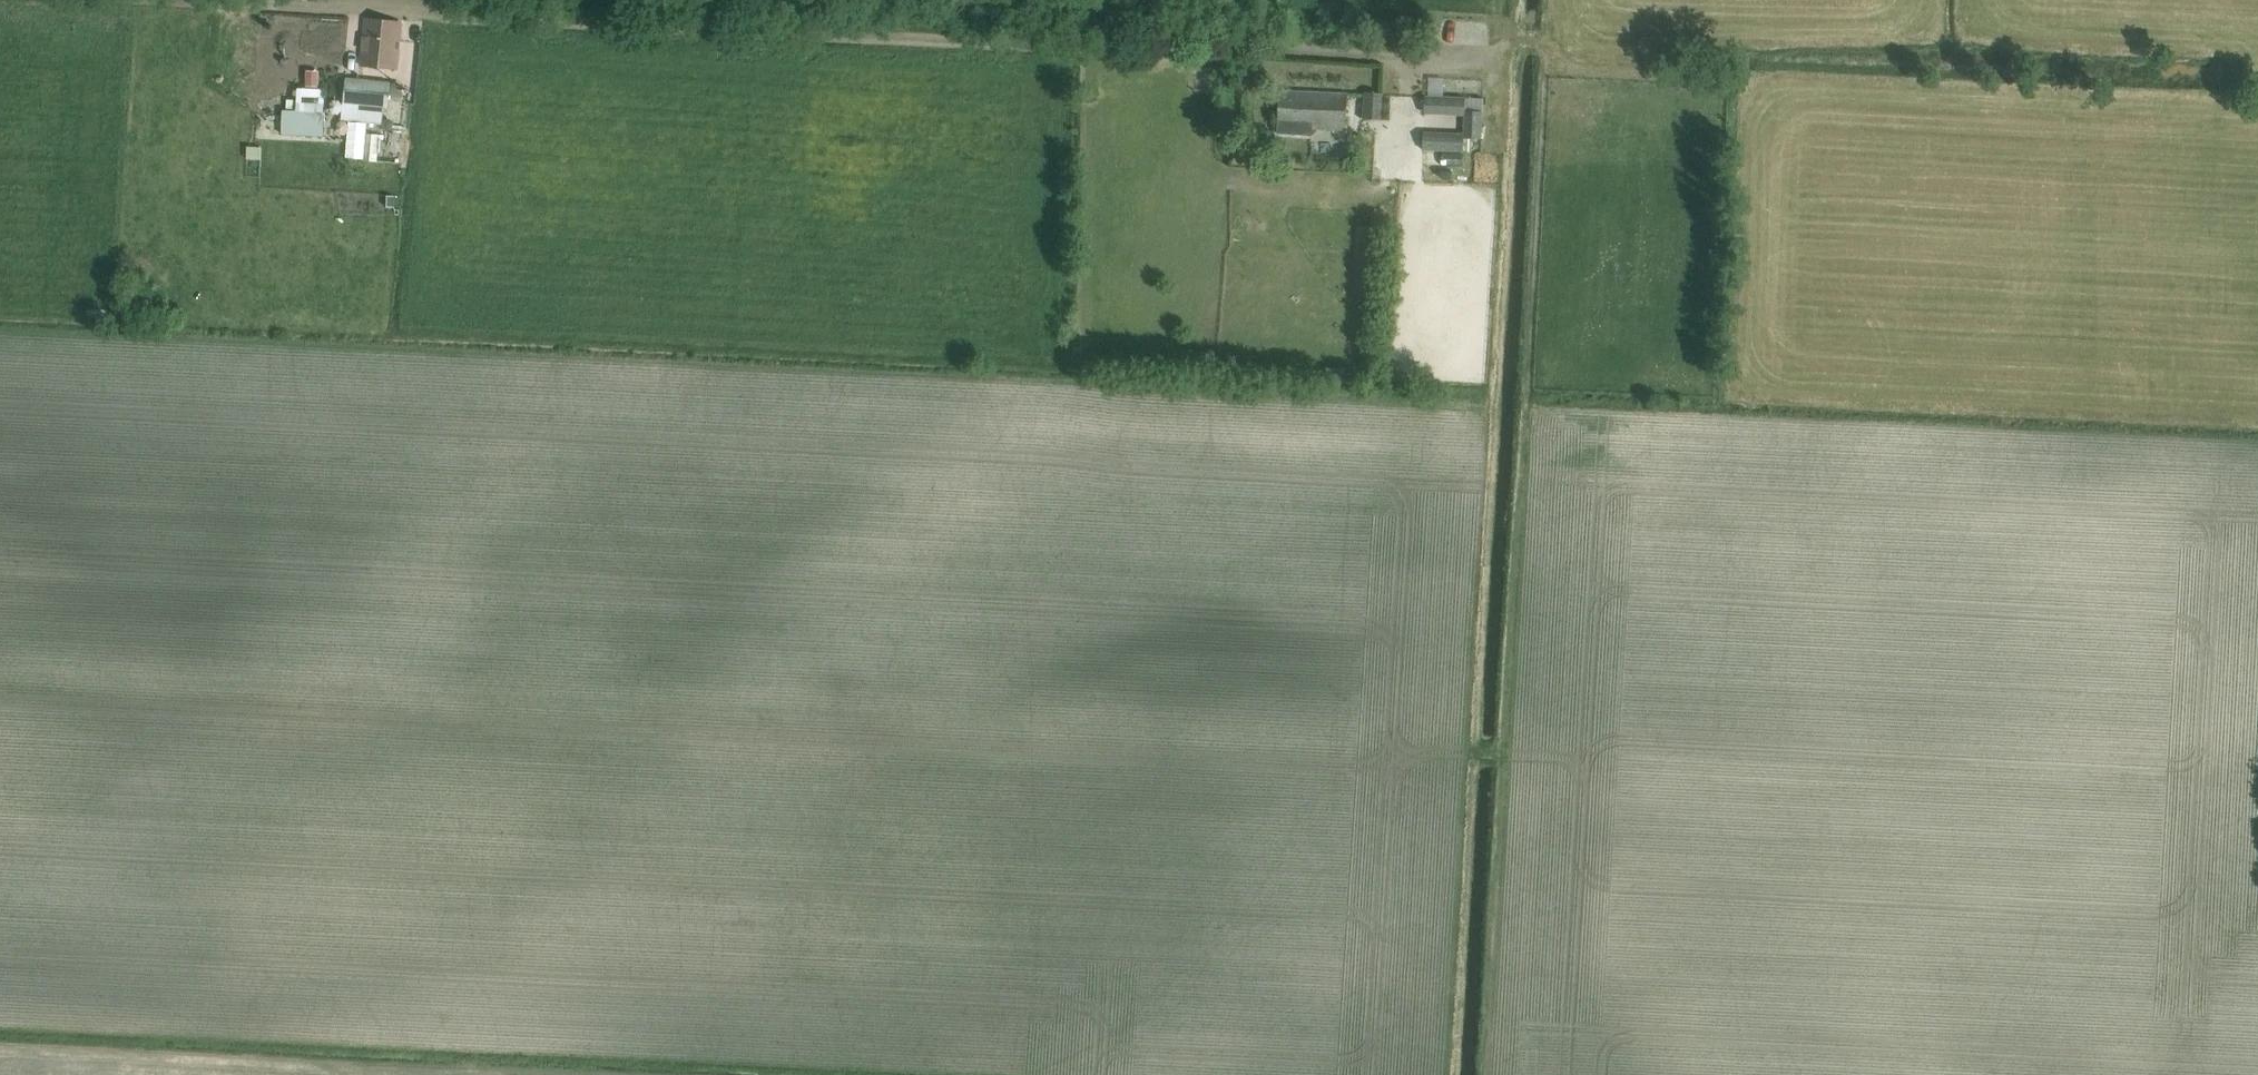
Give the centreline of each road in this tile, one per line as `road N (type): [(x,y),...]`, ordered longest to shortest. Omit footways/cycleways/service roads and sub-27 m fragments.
road 1 (track): [(244,0),(1268,45),(1482,68)]

